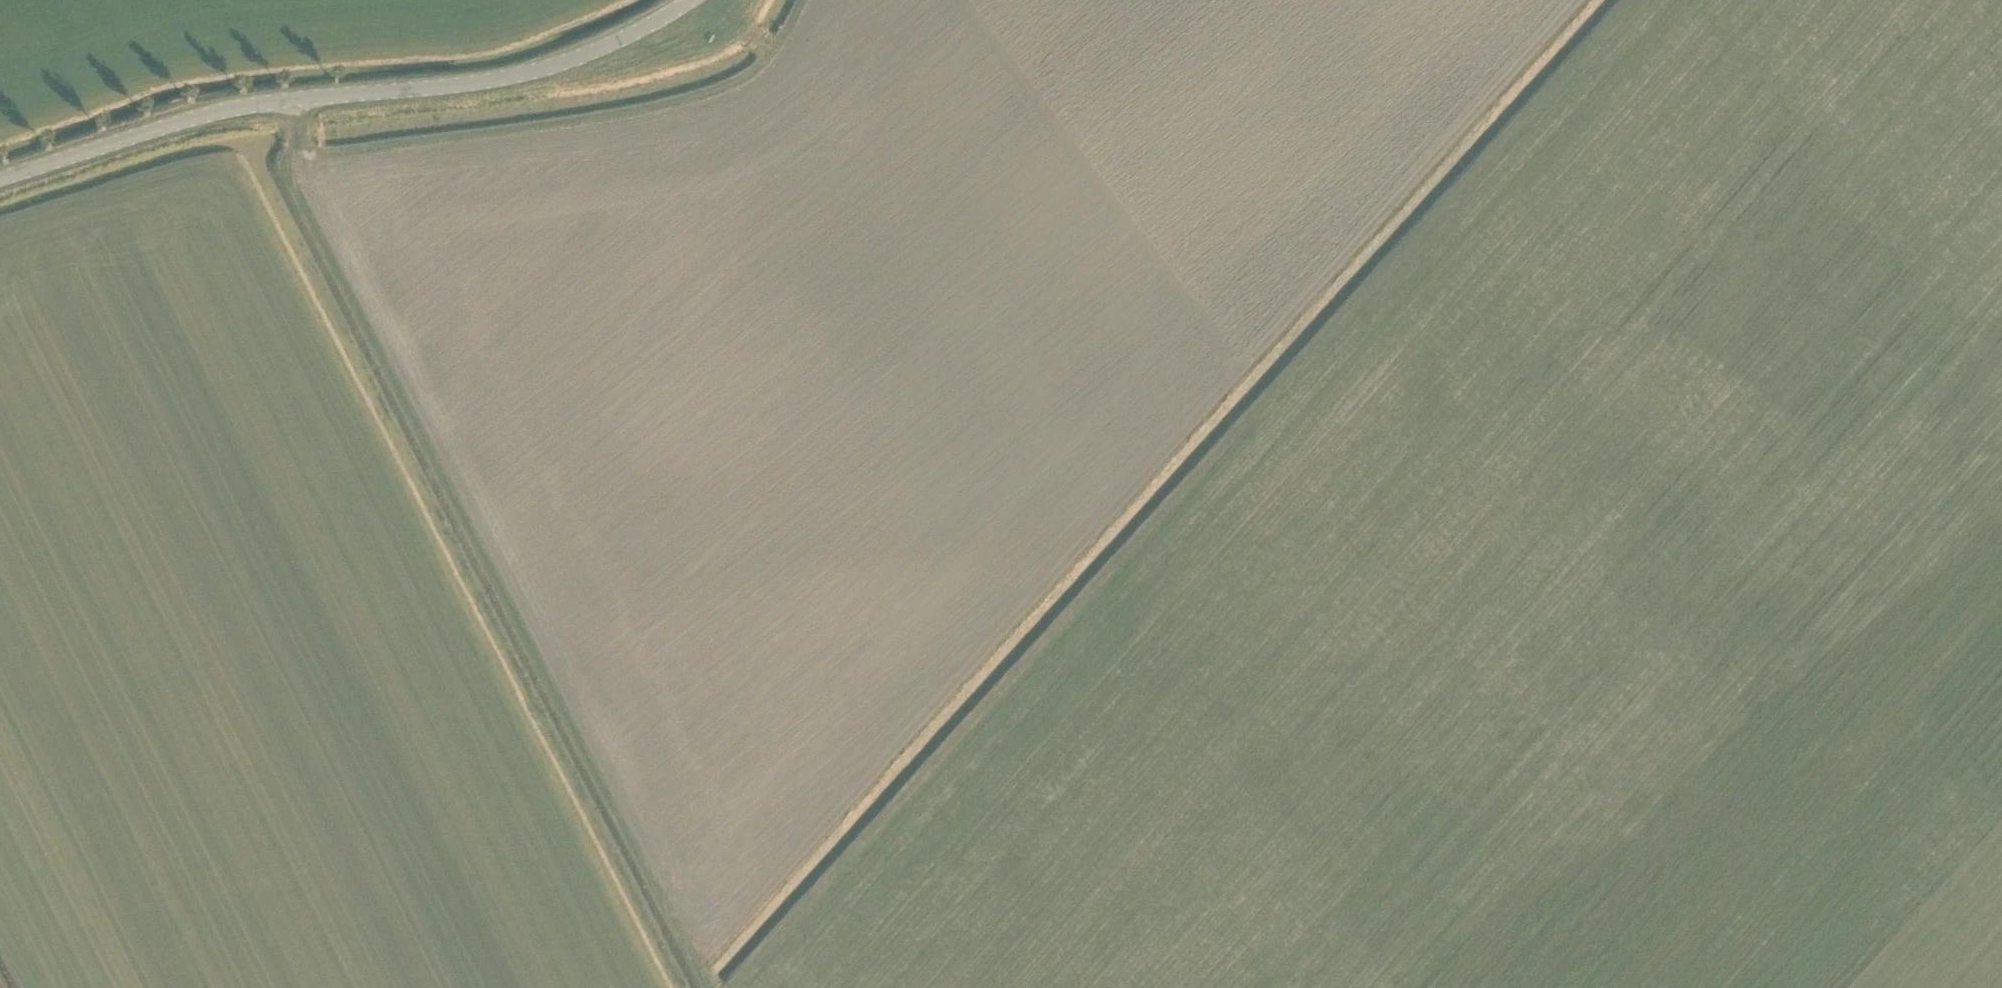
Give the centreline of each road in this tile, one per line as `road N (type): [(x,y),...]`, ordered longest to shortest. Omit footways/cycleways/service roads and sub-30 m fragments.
road 1 (tertiary): [(0,183),(188,121),(554,69),(697,0)]

